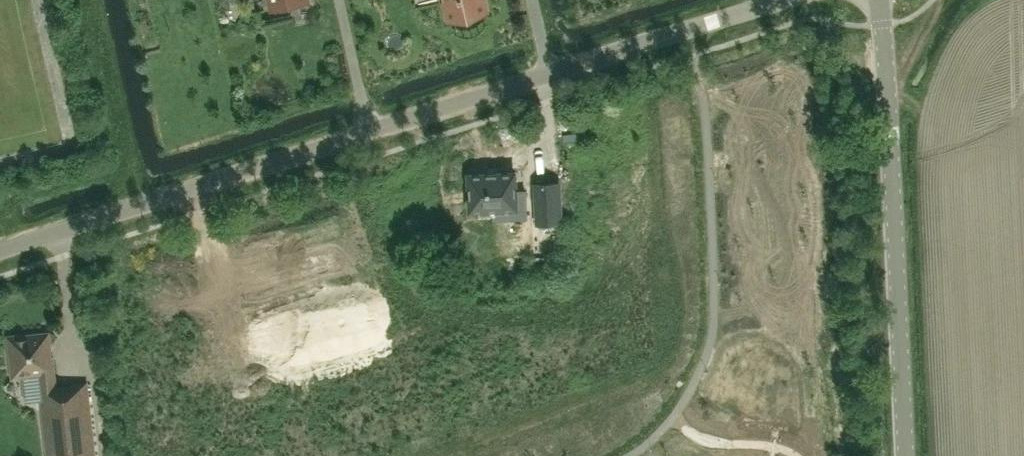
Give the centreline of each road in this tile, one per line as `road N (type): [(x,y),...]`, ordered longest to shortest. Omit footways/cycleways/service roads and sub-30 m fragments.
road 1 (unclassified): [(906,455),(881,0)]
road 2 (residential): [(0,247),(373,131)]
road 3 (residential): [(548,75),(740,14)]
road 4 (residential): [(373,131),(548,75)]
road 5 (residential): [(373,131),(342,0)]

